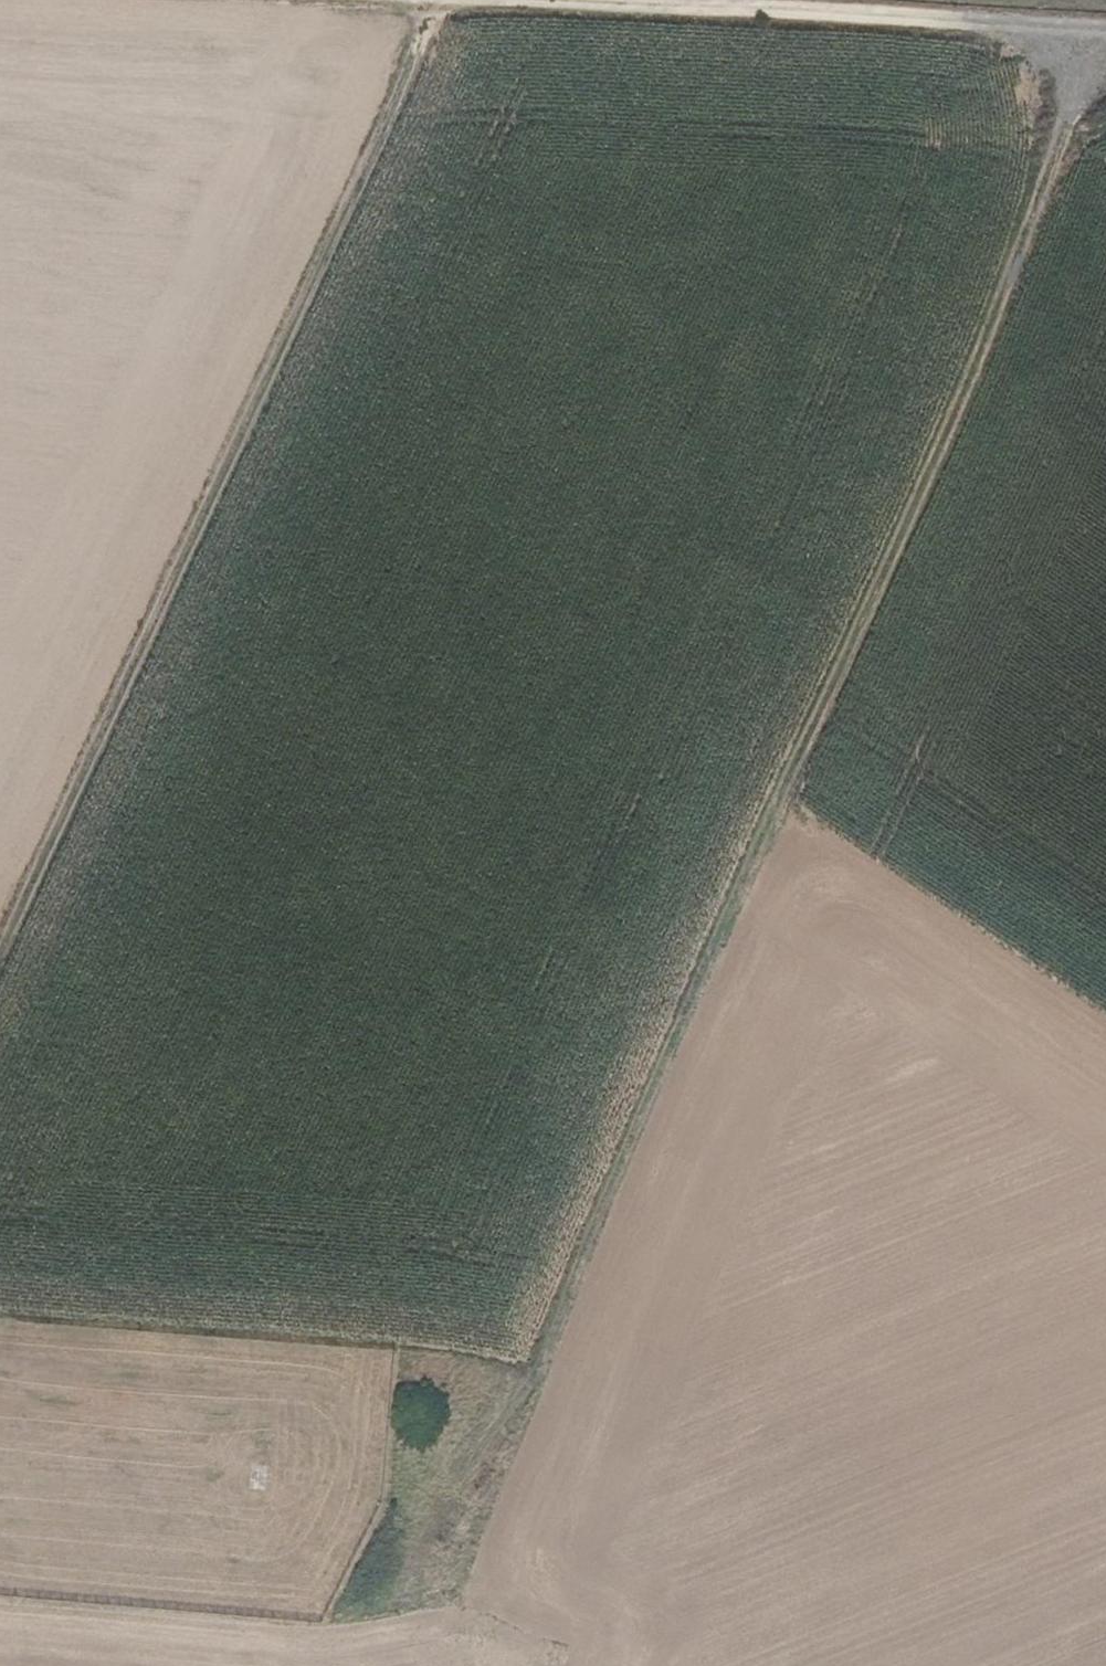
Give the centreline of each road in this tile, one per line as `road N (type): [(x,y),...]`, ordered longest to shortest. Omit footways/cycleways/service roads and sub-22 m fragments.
road 1 (track): [(0,921),(434,0)]
road 2 (track): [(1105,31),(546,0)]

